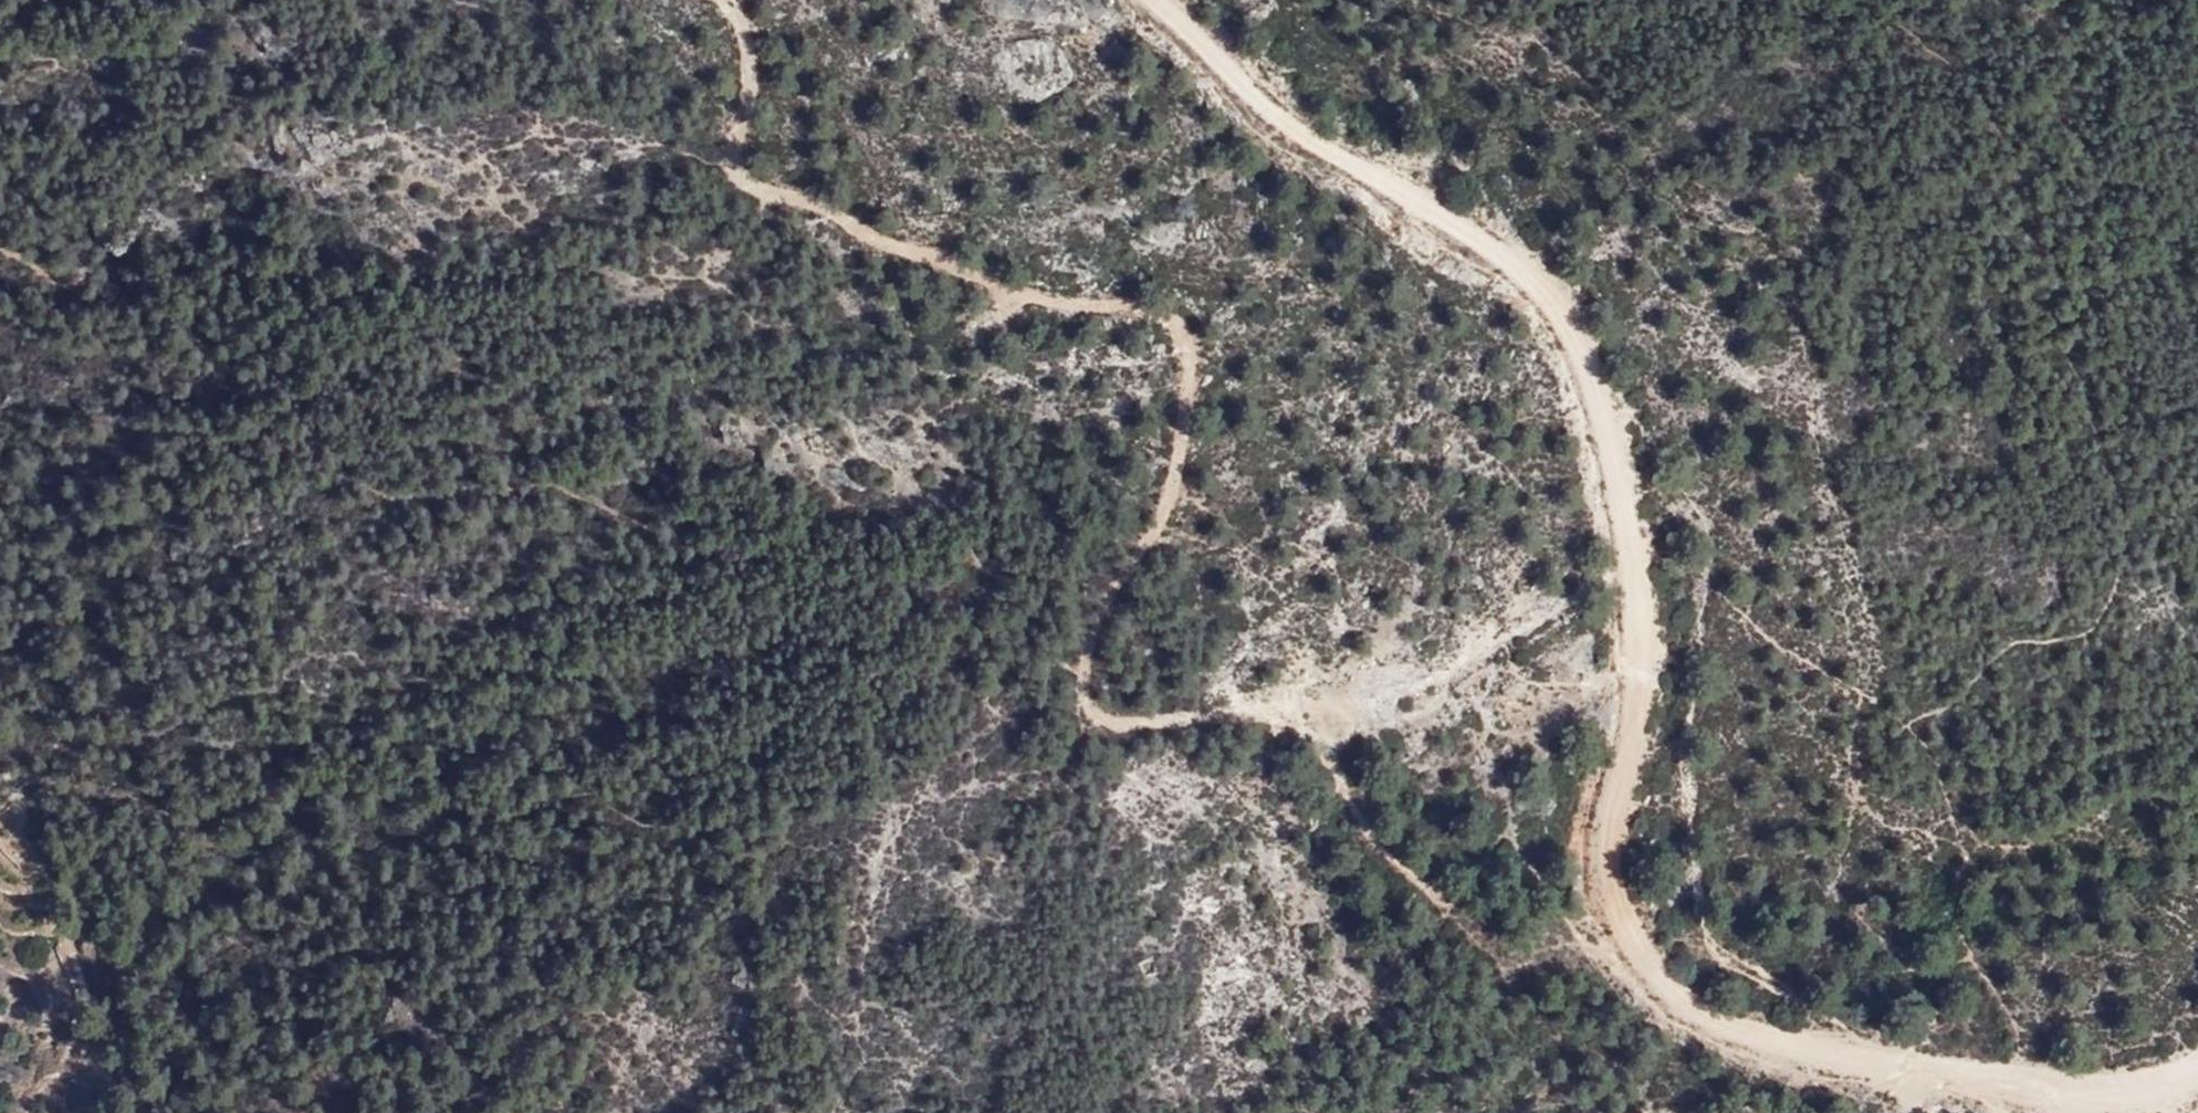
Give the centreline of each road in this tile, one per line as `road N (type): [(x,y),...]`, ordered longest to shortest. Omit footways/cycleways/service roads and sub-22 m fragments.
road 1 (track): [(1102,0),(1229,112),(1337,186),(1483,263),(1542,329),(1594,445),(1625,662),(1592,894),(1620,959),(1658,999),(1722,1035),(1834,1064),(2117,1097),(2174,1086),(2197,1067)]

